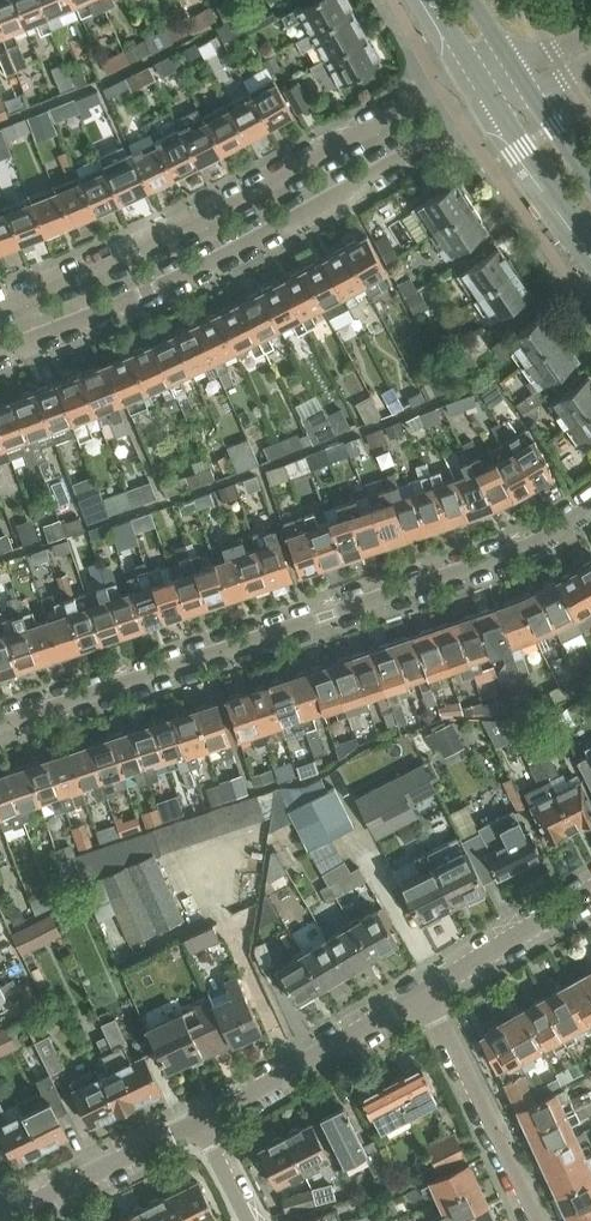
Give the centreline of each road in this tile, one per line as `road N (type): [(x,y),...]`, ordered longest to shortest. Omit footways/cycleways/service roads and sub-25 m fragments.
road 1 (residential): [(590,507),(484,564),(0,728)]
road 2 (residential): [(0,354),(148,294),(496,105)]
road 3 (residential): [(475,71),(131,256),(0,308)]
road 4 (residential): [(204,1119),(427,994)]
road 5 (residential): [(427,994),(535,1220)]
road 6 (residential): [(0,1220),(204,1119)]
road 7 (residential): [(427,994),(590,896)]
road 8 (tertiary): [(496,105),(590,236)]

